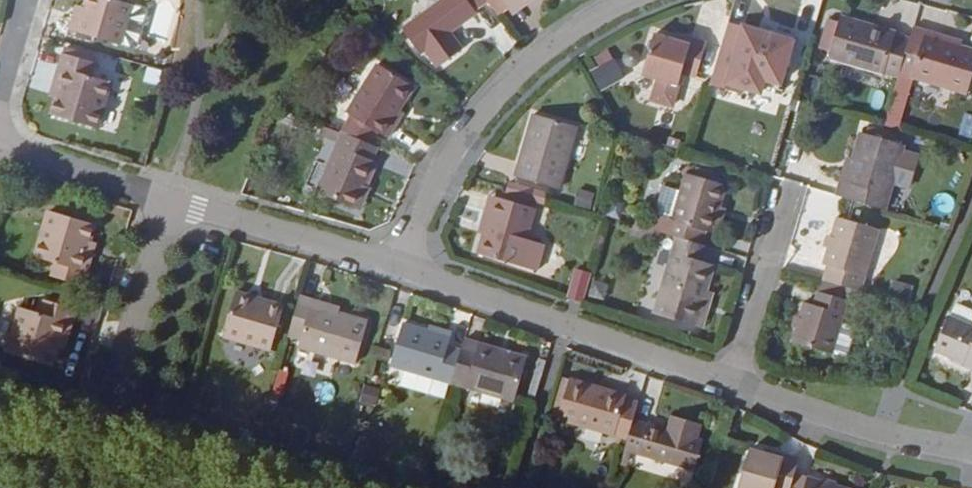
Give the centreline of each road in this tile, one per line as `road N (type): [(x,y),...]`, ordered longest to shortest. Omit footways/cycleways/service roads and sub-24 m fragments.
road 1 (residential): [(637,0),(563,40),(490,109),(440,179),(402,268)]
road 2 (residential): [(733,385),(402,268)]
road 3 (residential): [(87,477),(169,201)]
road 4 (residential): [(971,451),(881,434),(733,385)]
road 5 (residential): [(402,268),(169,201)]
road 6 (residential): [(788,198),(733,385)]
road 7 (residential): [(169,201),(0,148)]

